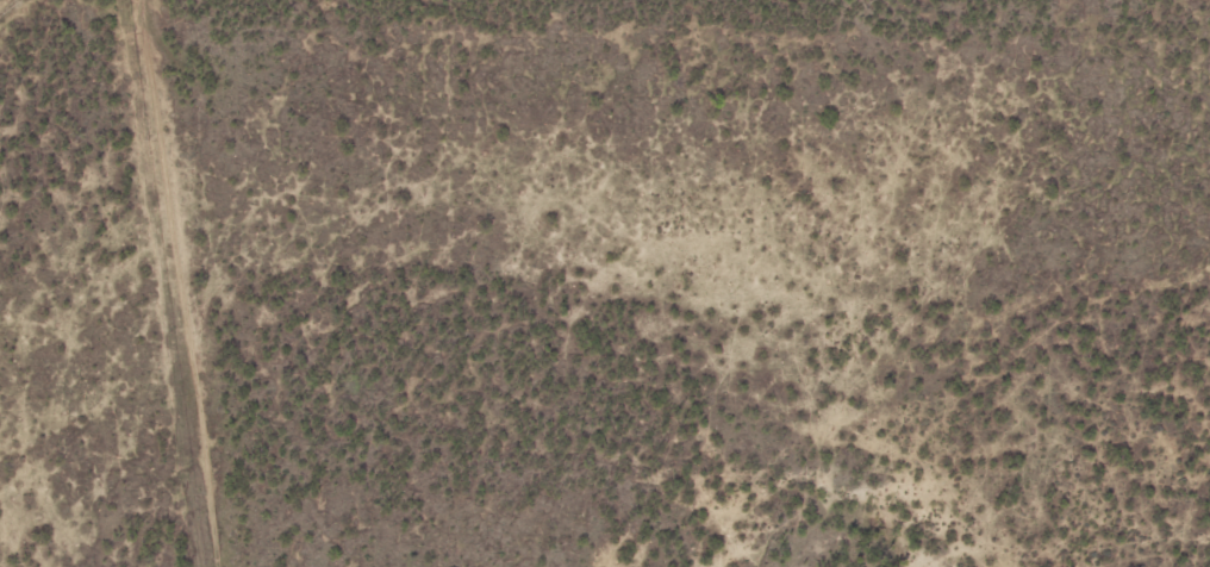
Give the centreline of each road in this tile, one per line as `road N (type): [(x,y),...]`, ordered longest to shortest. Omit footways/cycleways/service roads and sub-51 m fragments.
road 1 (residential): [(220,566),(157,0)]
road 2 (residential): [(0,72),(91,19),(143,0)]

